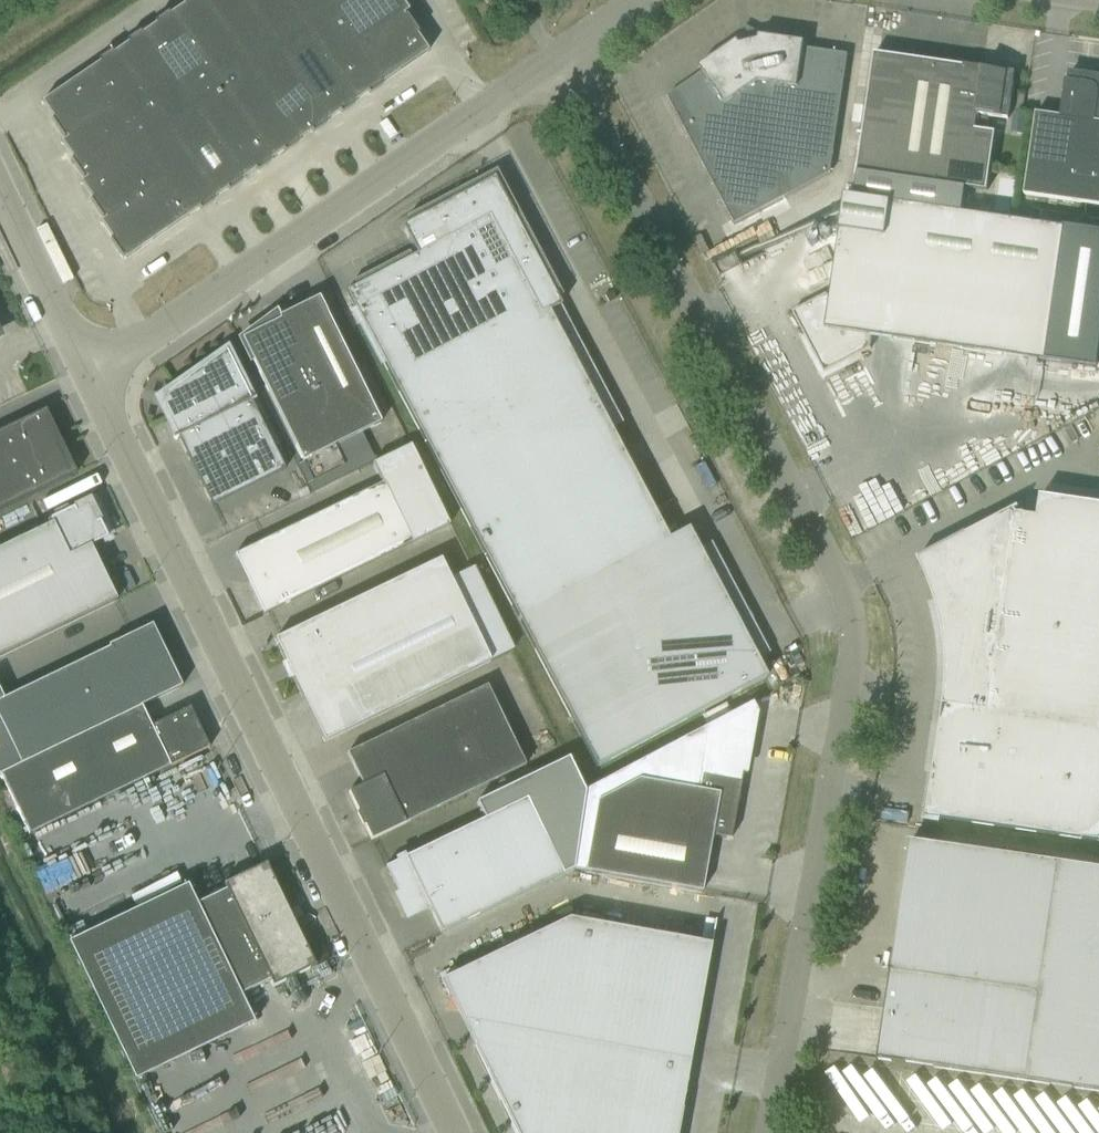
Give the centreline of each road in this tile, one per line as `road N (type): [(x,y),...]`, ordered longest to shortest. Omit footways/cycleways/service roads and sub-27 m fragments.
road 1 (unclassified): [(767,1132),(842,679),(839,595),(557,60)]
road 2 (unclassified): [(457,1132),(84,369)]
road 3 (unclassified): [(84,369),(557,60)]
road 4 (unclassified): [(84,369),(0,193)]

